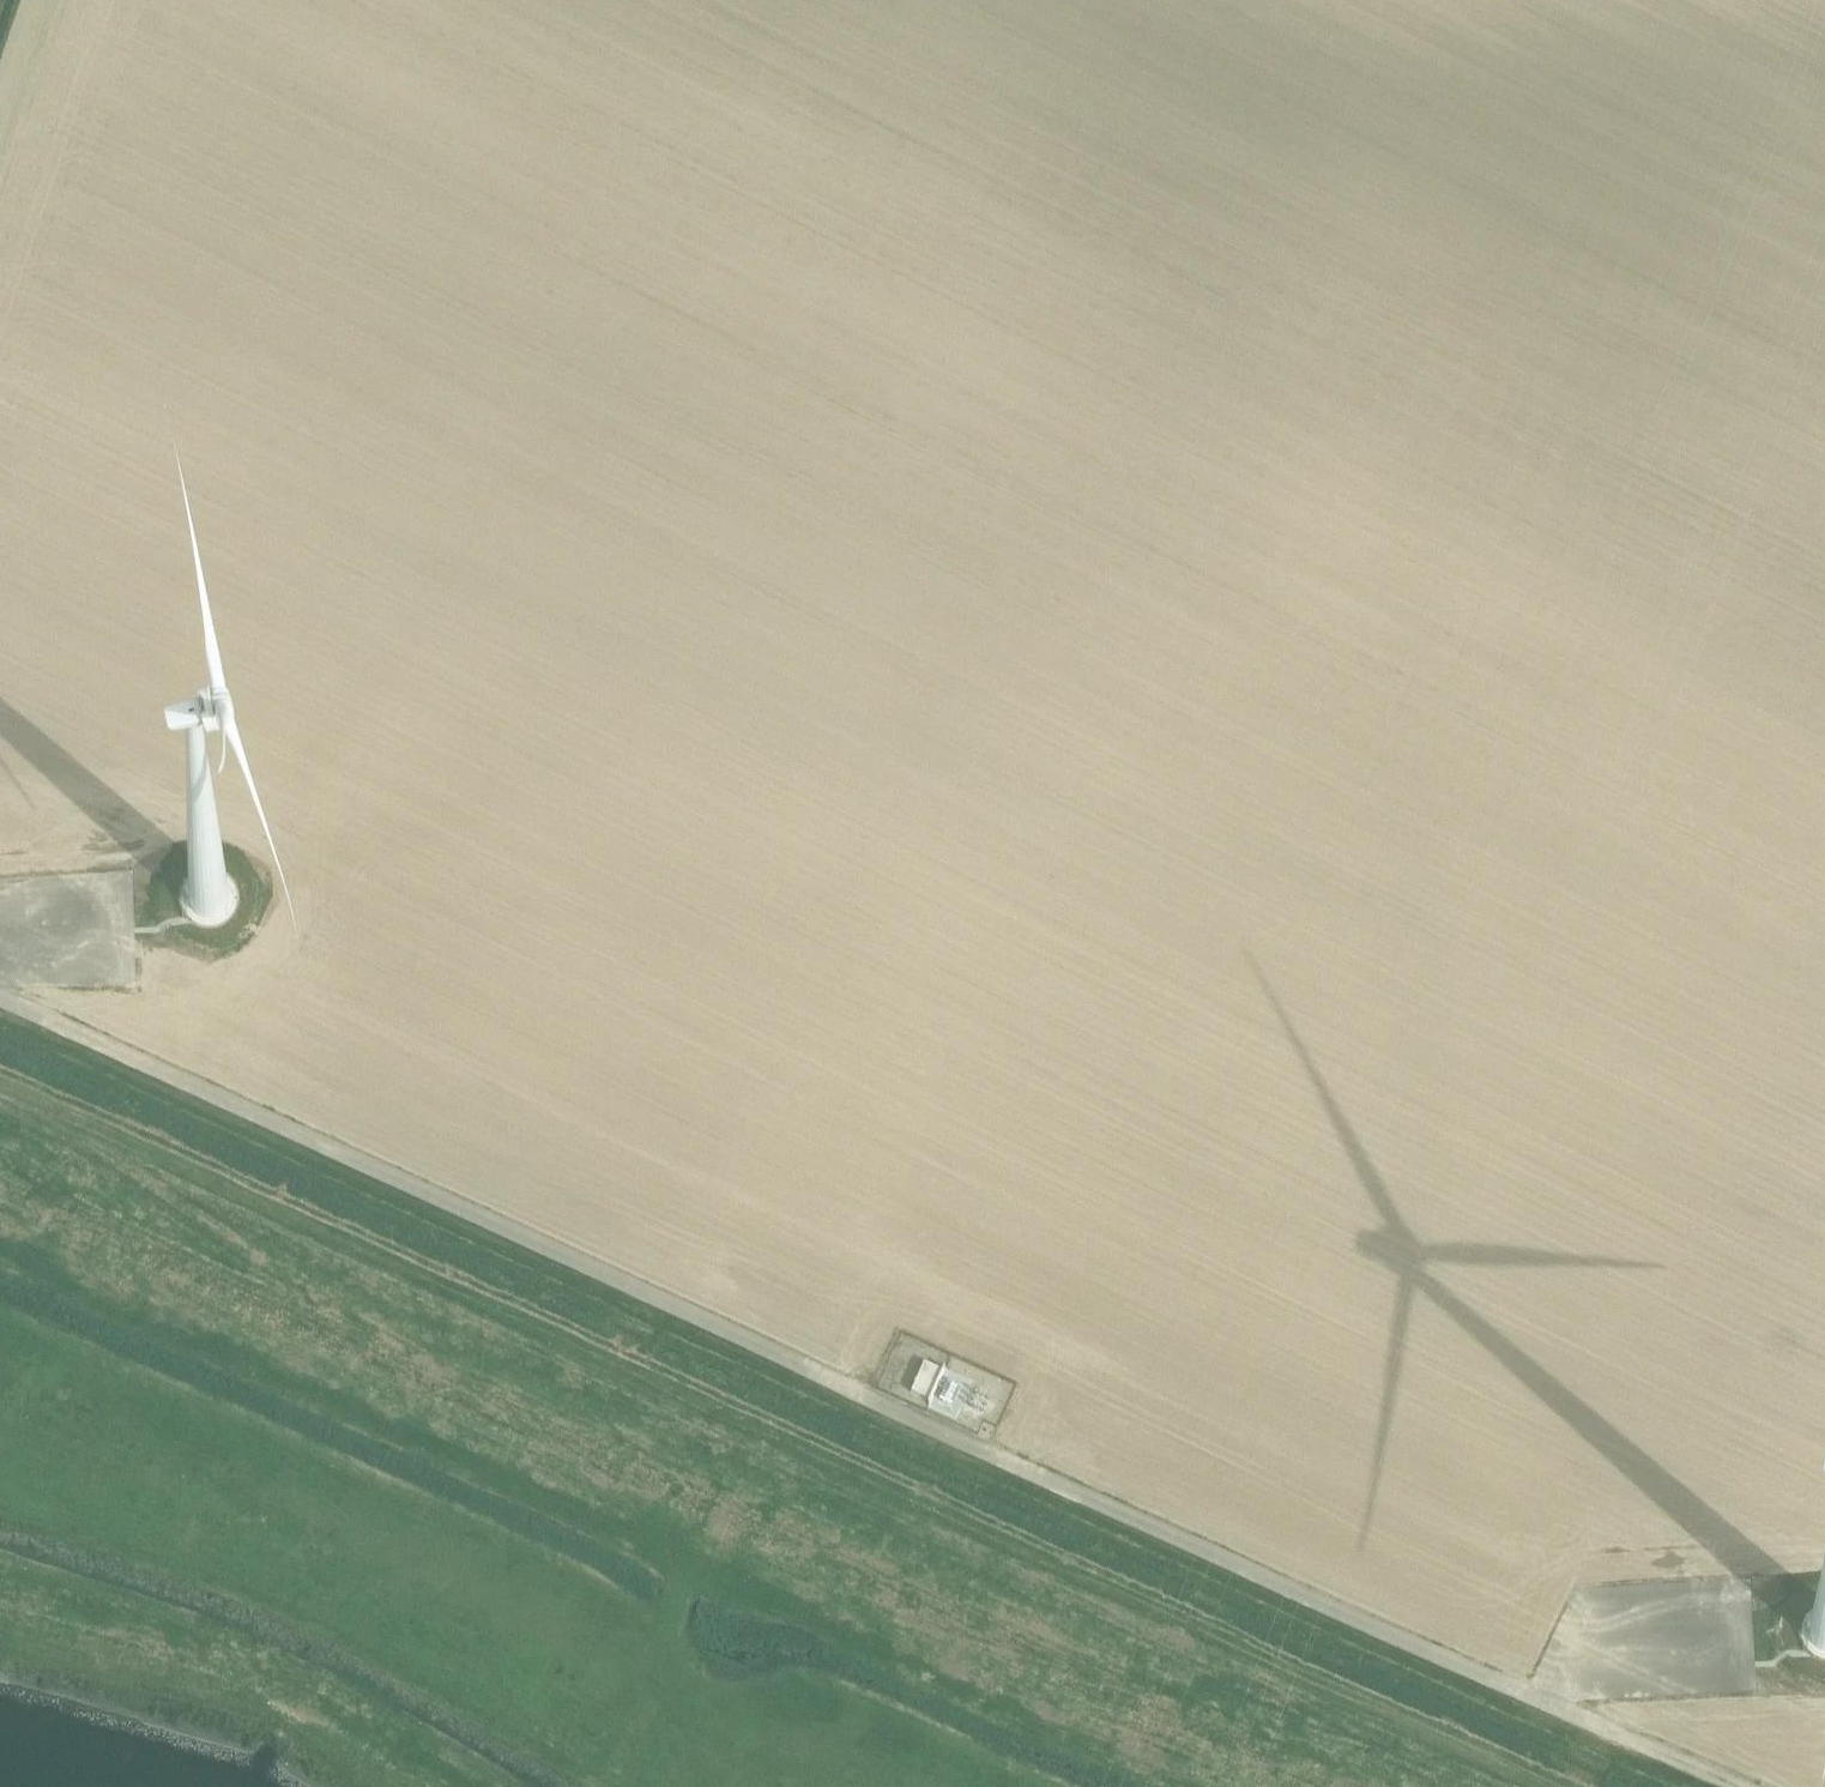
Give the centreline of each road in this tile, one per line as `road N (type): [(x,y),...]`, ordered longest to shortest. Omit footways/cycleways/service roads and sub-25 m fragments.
road 1 (track): [(1729,1786),(755,1352),(0,1004)]
road 2 (track): [(0,1084),(621,1372),(1554,1786)]

